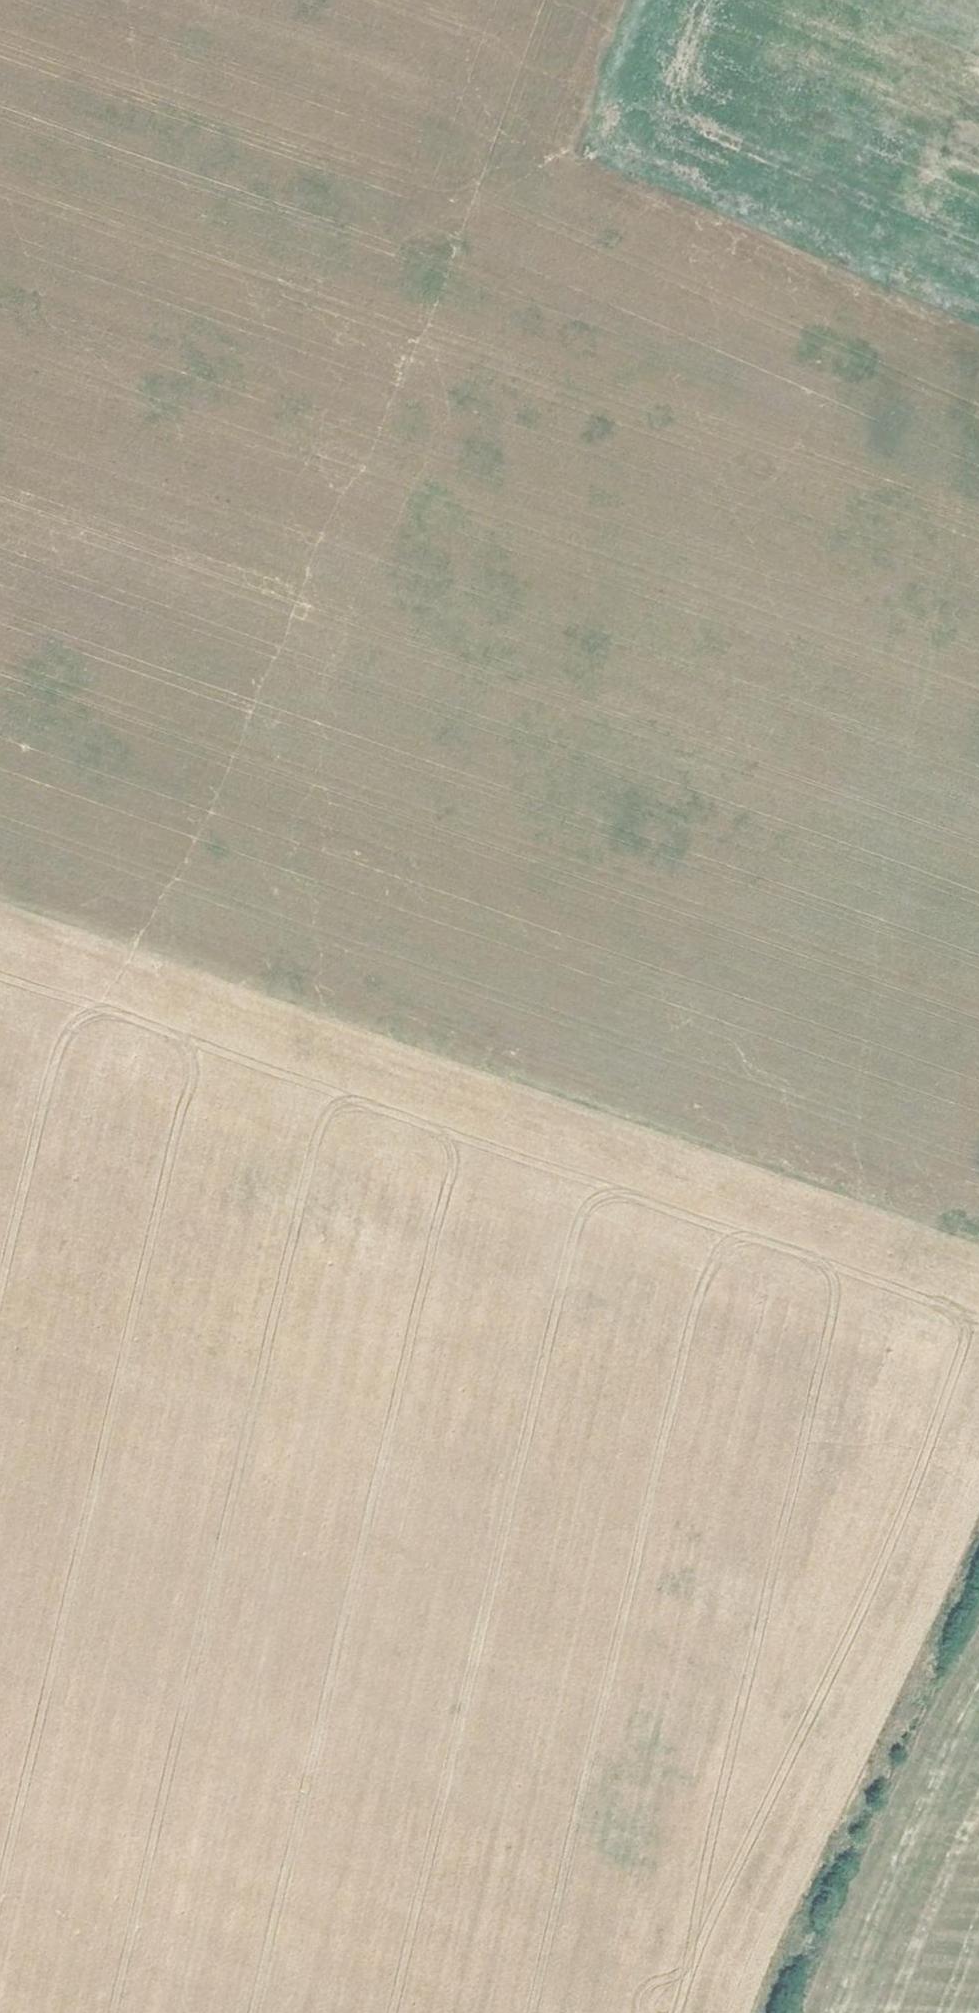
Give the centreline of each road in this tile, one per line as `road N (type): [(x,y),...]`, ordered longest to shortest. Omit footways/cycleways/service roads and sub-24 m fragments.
road 1 (track): [(775,2012),(830,1877),(978,1568)]

